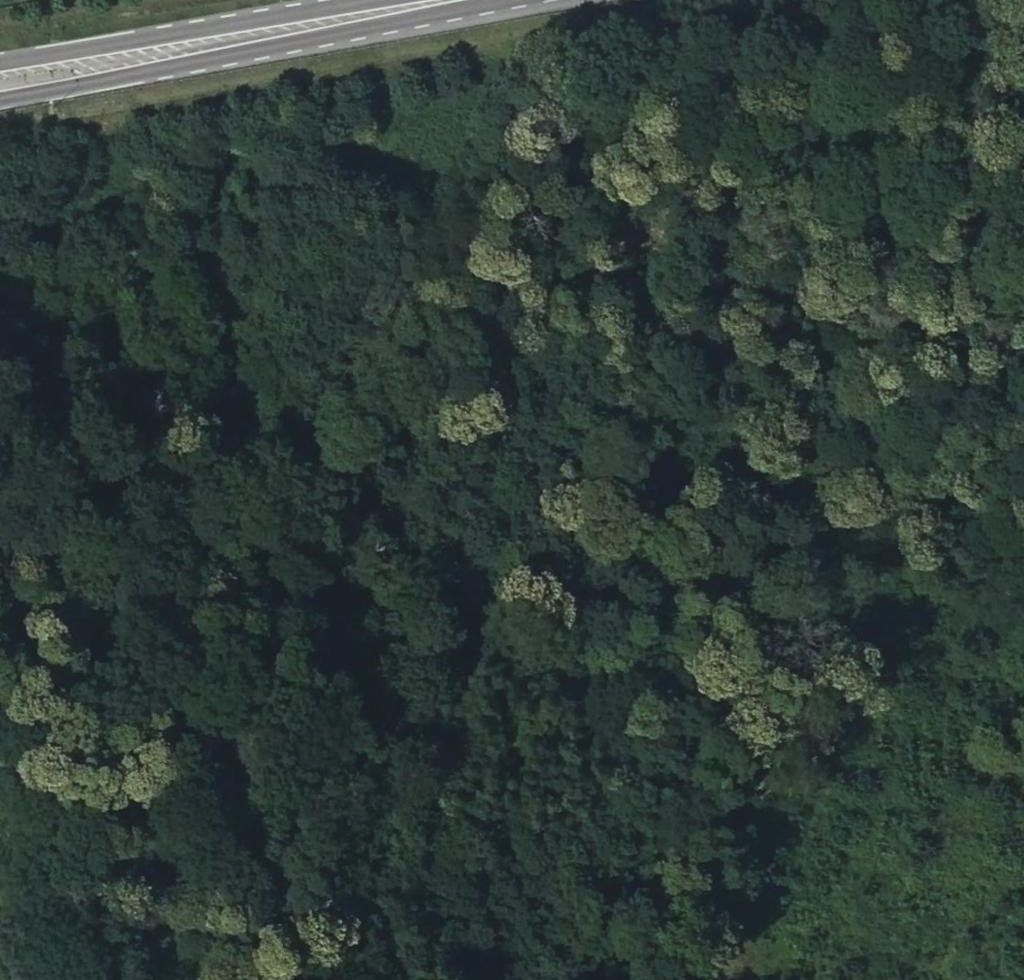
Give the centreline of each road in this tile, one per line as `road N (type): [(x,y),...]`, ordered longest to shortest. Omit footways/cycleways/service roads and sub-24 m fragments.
road 1 (secondary): [(450,0),(0,81)]

